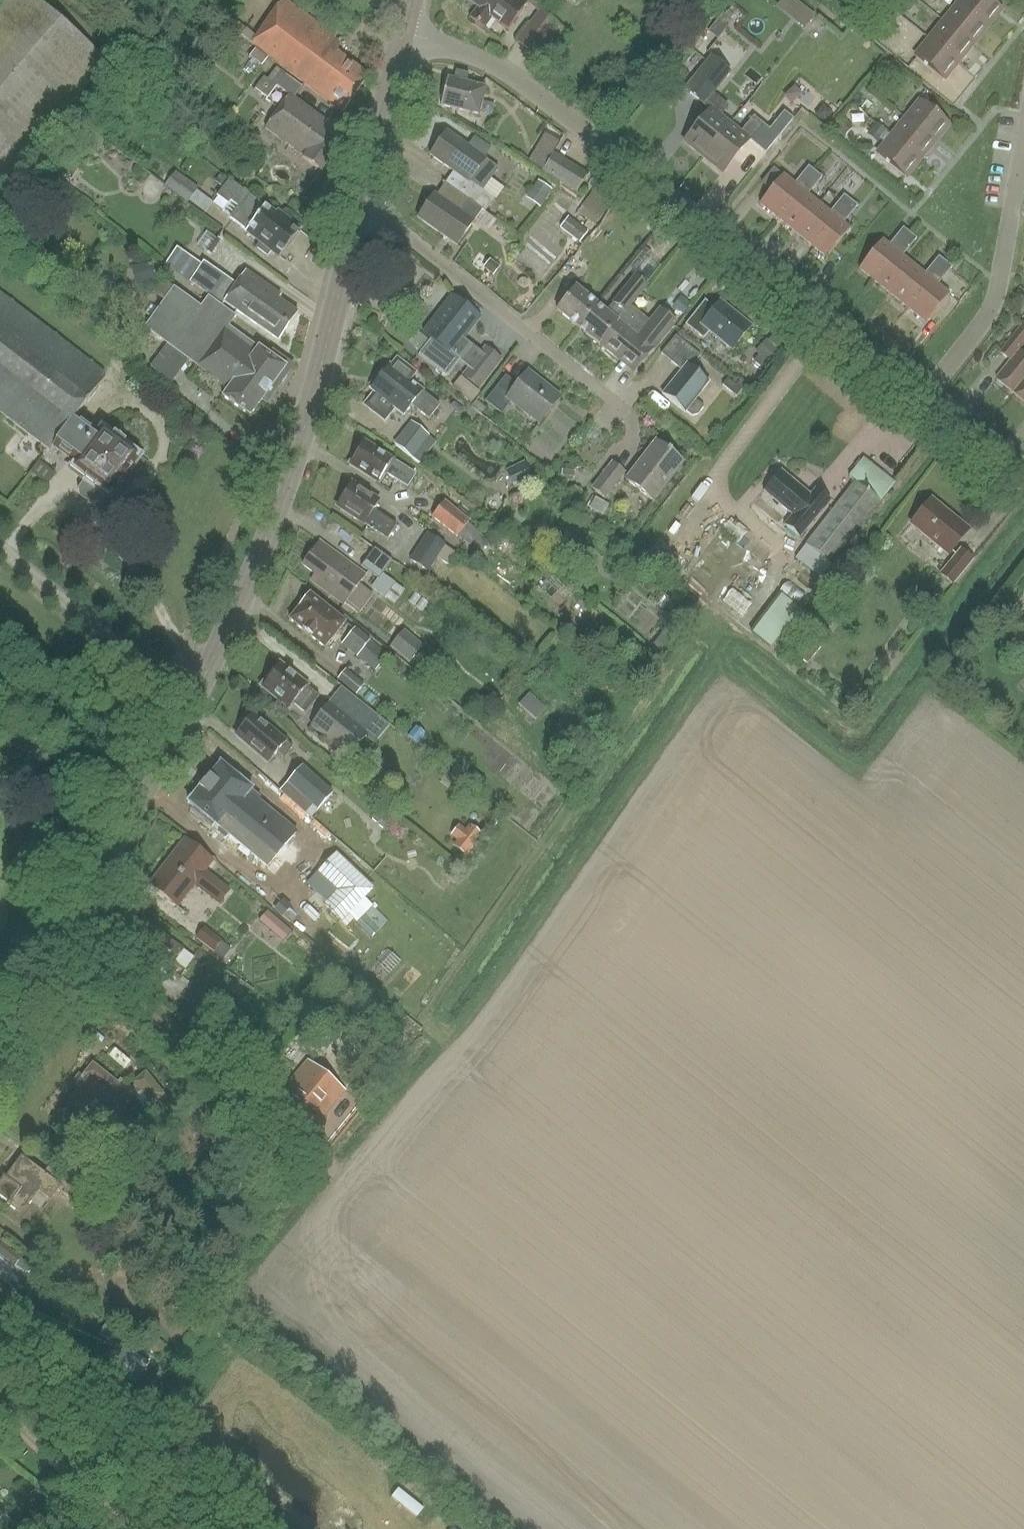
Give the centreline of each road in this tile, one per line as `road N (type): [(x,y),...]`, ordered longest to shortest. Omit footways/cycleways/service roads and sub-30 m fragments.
road 1 (secondary): [(0,1042),(193,705),(266,543),(362,207)]
road 2 (unclassified): [(922,400),(494,67),(405,24)]
road 3 (residential): [(619,403),(362,207)]
road 4 (residential): [(922,400),(999,297),(1023,146)]
road 5 (secondary): [(362,207),(405,24)]
road 6 (unclassified): [(1023,484),(922,400)]

